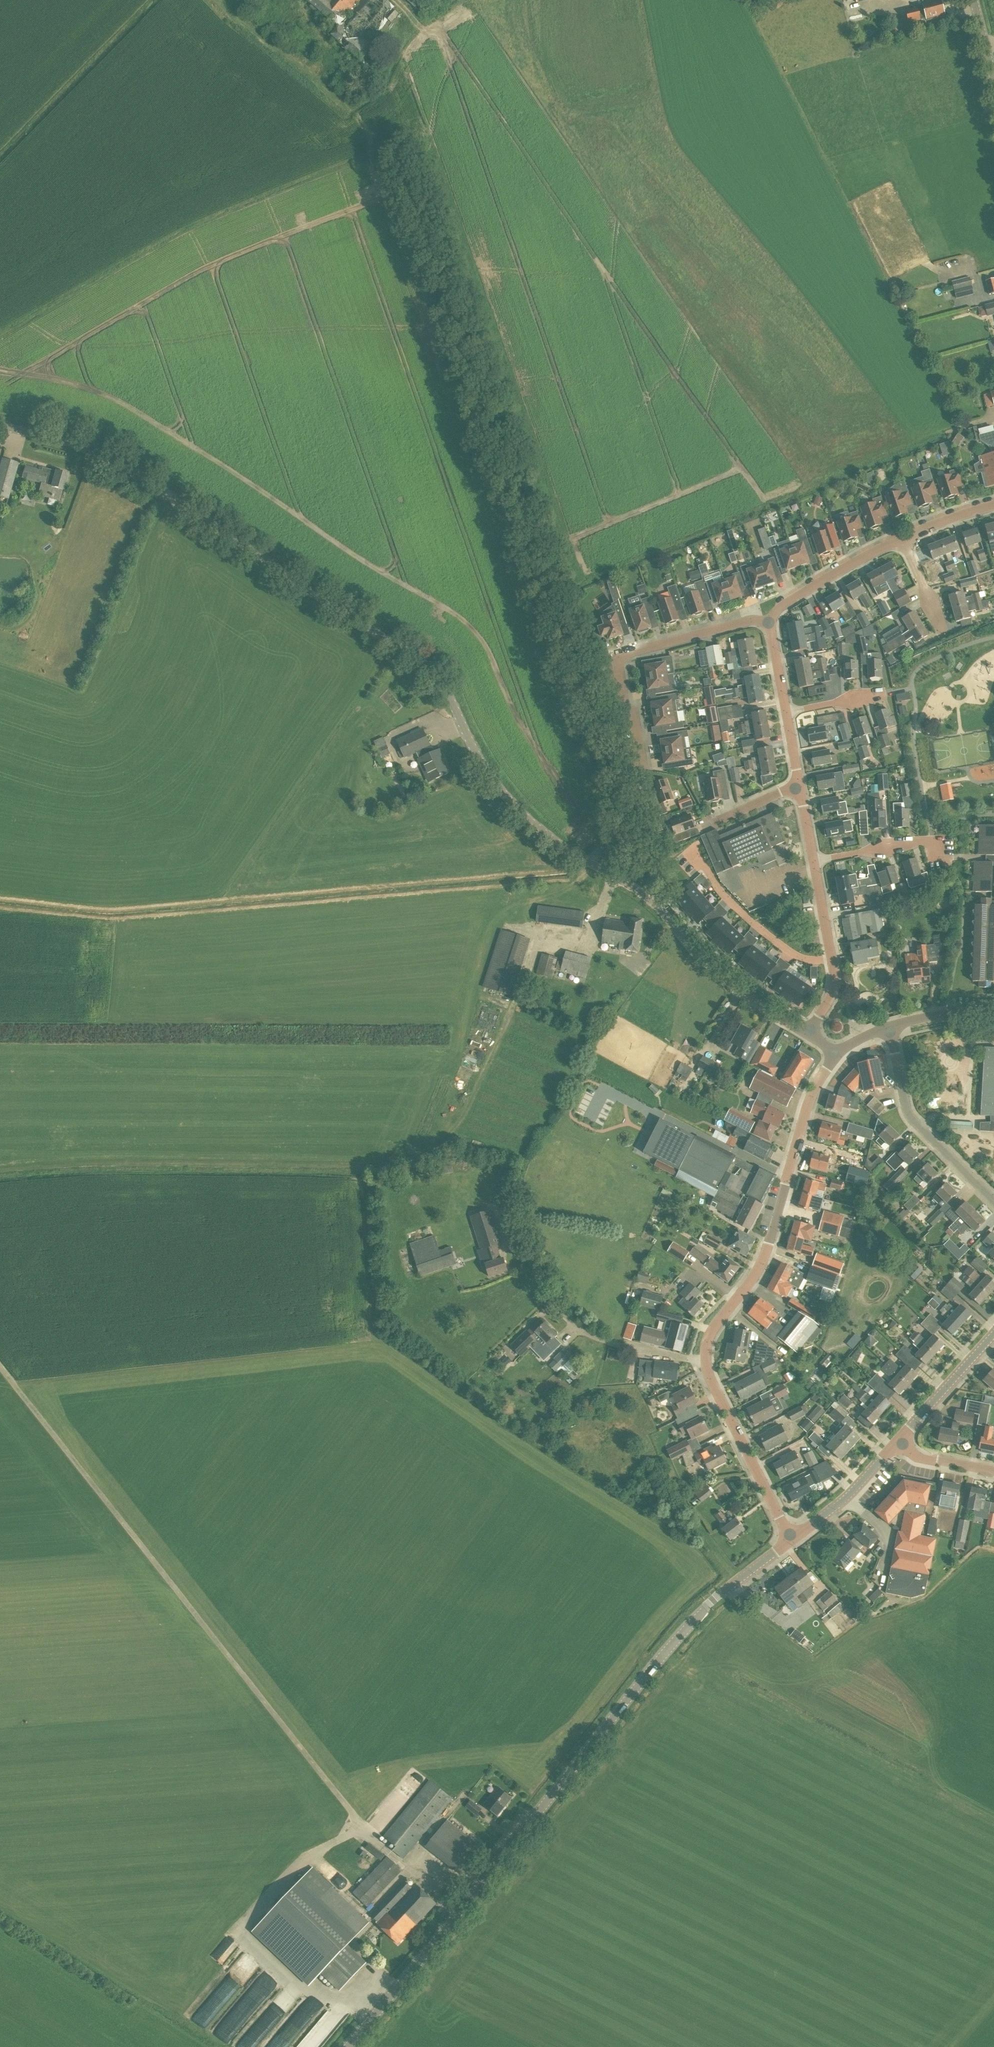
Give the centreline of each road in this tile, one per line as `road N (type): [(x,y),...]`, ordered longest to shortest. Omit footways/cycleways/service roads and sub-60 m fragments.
road 1 (unclassified): [(589,861),(542,831),(489,774),(444,686),(407,650),(128,468),(50,435),(0,426)]
road 2 (tertiary): [(346,2046),(686,1627),(791,1542)]
road 3 (residential): [(708,1361),(712,1337),(767,1253),(807,1109),(835,1053)]
road 4 (residential): [(808,1033),(734,987),(662,910),(589,861)]
road 5 (residential): [(642,764),(618,657),(769,617)]
road 6 (residential): [(708,1361),(636,1351),(583,1330),(555,1308),(528,1253)]
road 7 (residential): [(993,1201),(912,1116),(889,1029)]
road 8 (residential): [(791,1542),(708,1361)]
road 9 (residential): [(808,1033),(834,980),(813,862)]
road 10 (residential): [(769,617),(902,536)]
road 11 (tertiary): [(791,1542),(837,1508),(897,1443)]
road 12 (tertiary): [(897,1443),(993,1334)]
road 13 (residential): [(936,860),(936,842),(919,841),(813,862)]

